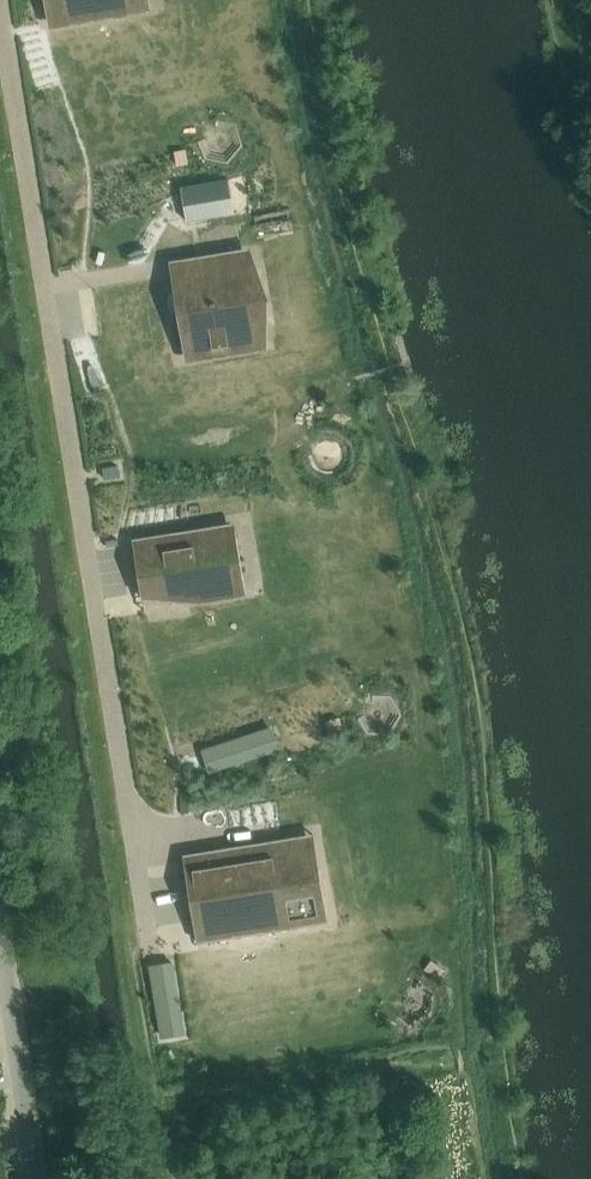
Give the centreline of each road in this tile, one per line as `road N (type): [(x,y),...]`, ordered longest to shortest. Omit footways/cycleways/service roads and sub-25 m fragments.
road 1 (unclassified): [(32,1178),(0,969)]

